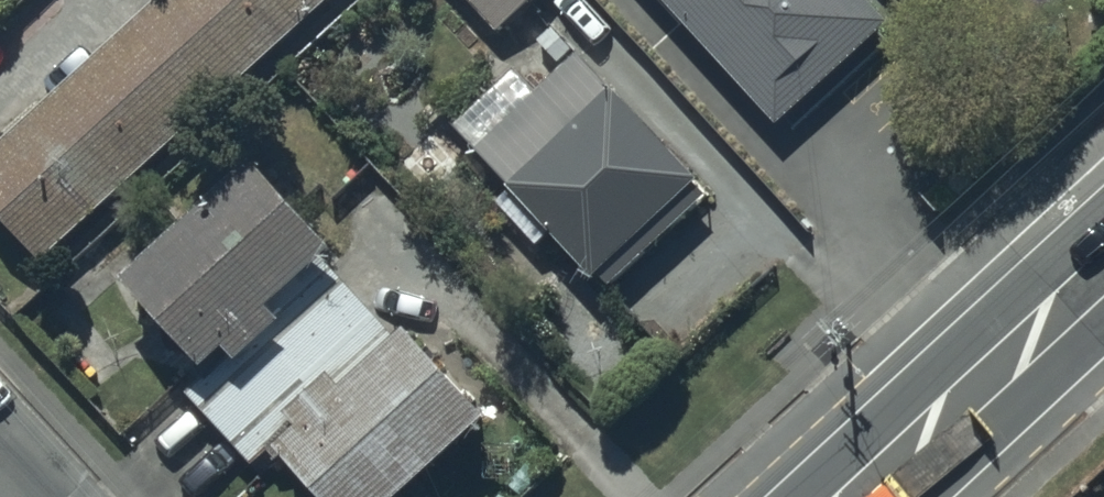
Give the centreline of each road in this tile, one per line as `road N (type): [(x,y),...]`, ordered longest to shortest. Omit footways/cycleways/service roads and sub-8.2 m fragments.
road 1 (secondary): [(798,496),(1103,216)]
road 2 (secondary): [(1103,328),(921,496)]

